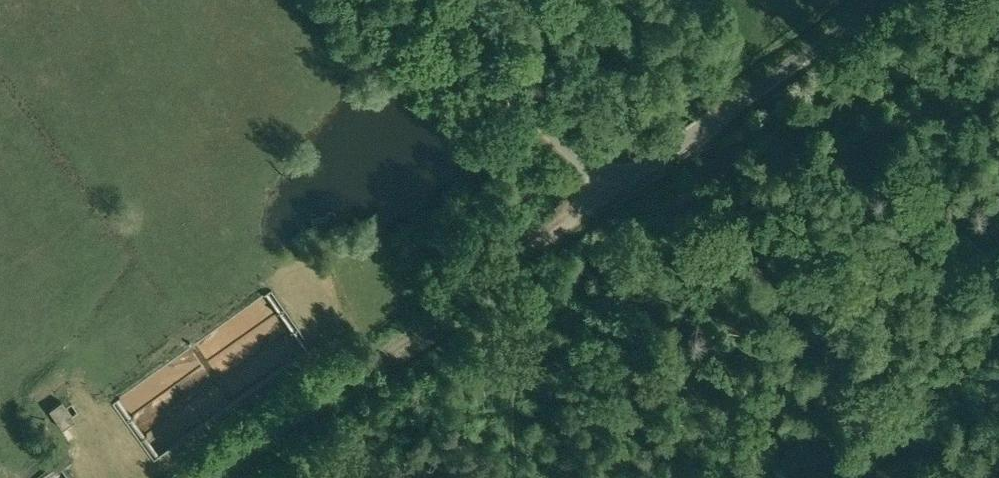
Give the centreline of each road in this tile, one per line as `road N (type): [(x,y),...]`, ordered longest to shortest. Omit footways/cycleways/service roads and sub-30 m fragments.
road 1 (unclassified): [(413,0),(581,161),(613,176),(644,167),(715,118),(864,0)]
road 2 (track): [(613,176),(604,192),(218,477)]

